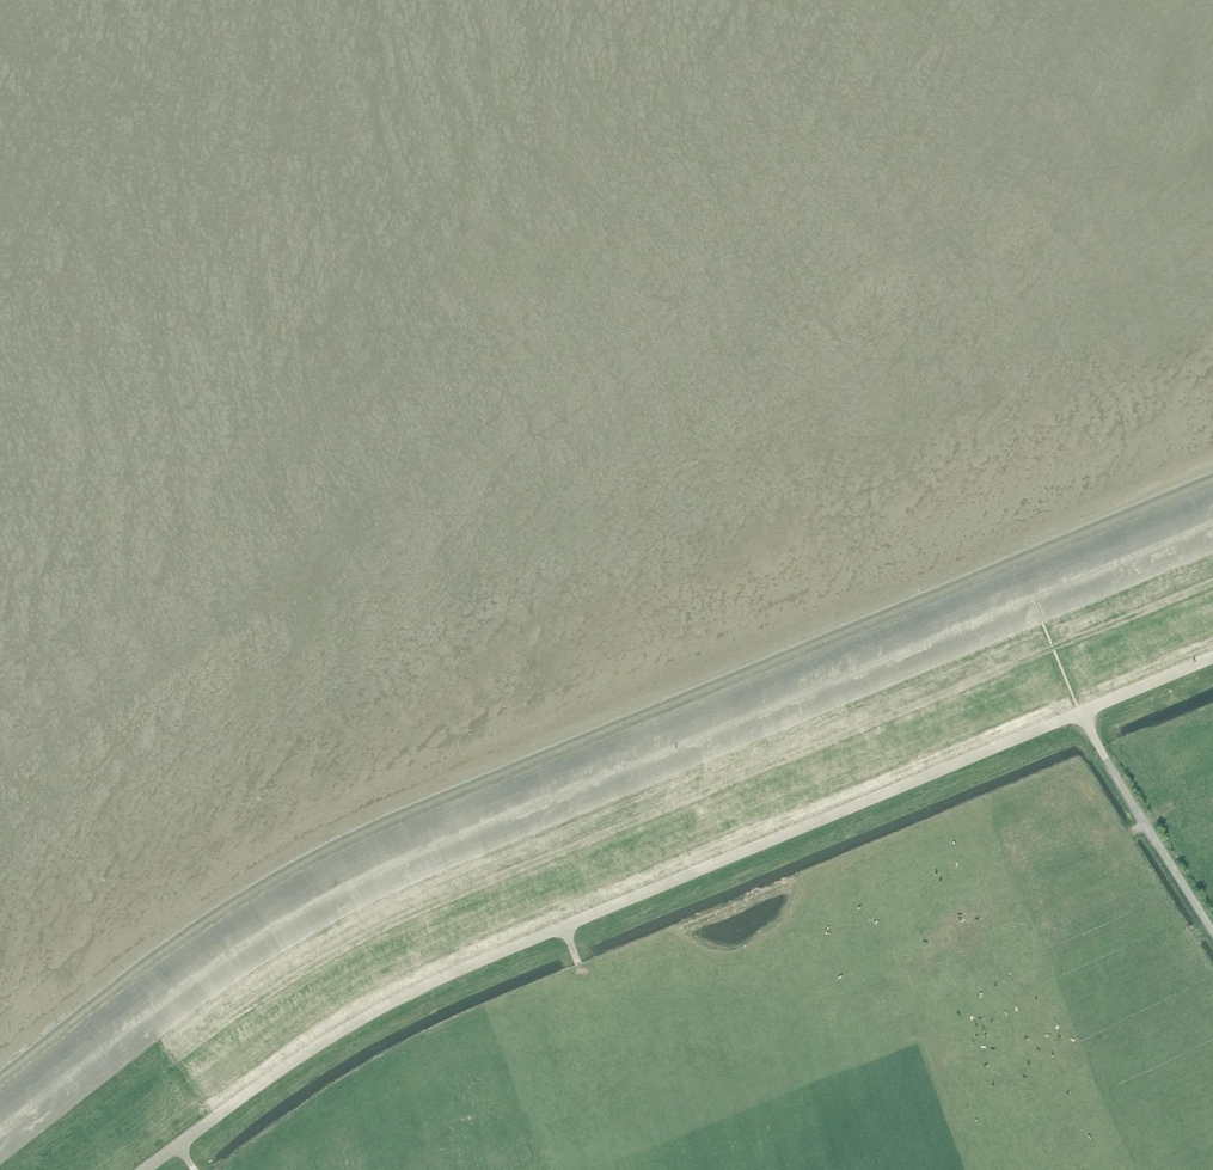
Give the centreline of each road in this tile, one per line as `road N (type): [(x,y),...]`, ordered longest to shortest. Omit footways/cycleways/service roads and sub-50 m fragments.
road 1 (unclassified): [(148,1169),(315,1048),(451,973),(1212,658)]
road 2 (track): [(1212,931),(1080,713)]

